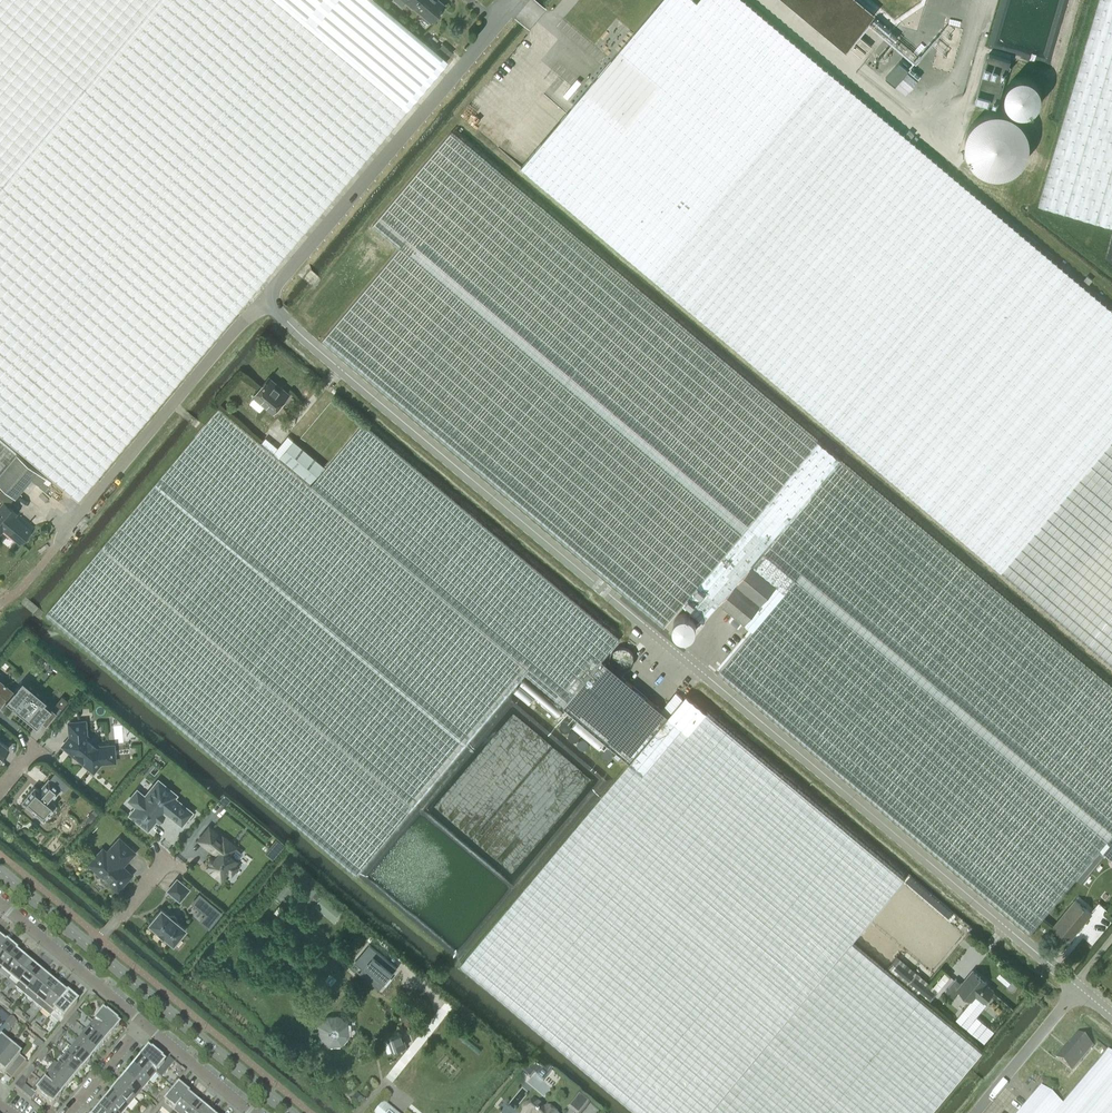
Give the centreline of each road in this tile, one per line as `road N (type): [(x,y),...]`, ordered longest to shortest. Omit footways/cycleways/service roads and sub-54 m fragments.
road 1 (unclassified): [(1078,988),(260,301),(66,533)]
road 2 (secondary): [(289,1112),(93,950)]
road 3 (residential): [(143,1023),(0,904)]
road 4 (unclassified): [(974,1112),(1078,988)]
road 5 (residential): [(251,1112),(143,1023)]
road 6 (secondary): [(93,950),(0,872)]

